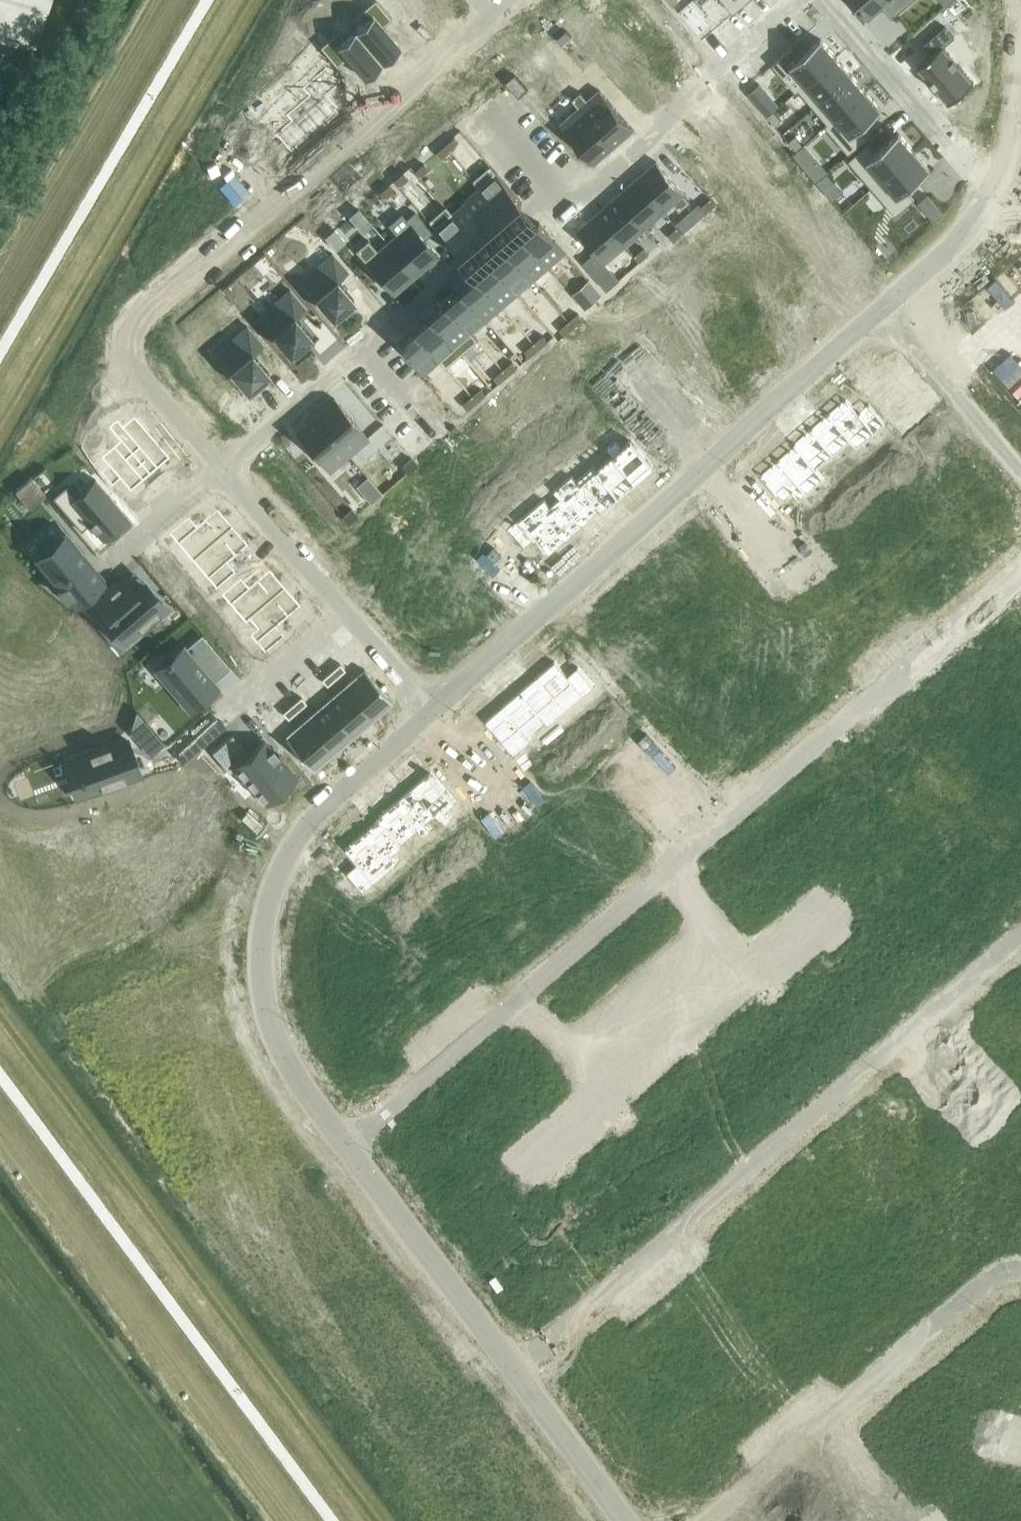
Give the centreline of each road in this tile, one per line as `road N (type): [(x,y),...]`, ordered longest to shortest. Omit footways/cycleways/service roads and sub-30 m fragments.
road 1 (residential): [(1020,555),(339,1134)]
road 2 (residential): [(224,471),(795,0)]
road 3 (residential): [(224,471),(106,328),(504,0)]
road 4 (residential): [(420,708),(857,337),(939,320)]
road 5 (residential): [(339,1134),(271,1040),(255,930),(268,870),(301,815),(420,708)]
road 6 (residential): [(986,1221),(612,1496)]
road 7 (residential): [(612,1496),(339,1134)]
road 8 (residential): [(420,708),(224,471)]
road 9 (residential): [(825,0),(992,193)]
road 10 (residential): [(939,320),(956,389),(1020,472)]
road 11 (residential): [(1020,33),(1019,107),(992,193)]
road 12 (residential): [(992,193),(943,278),(939,320)]
road 13 (residential): [(503,808),(420,708)]

